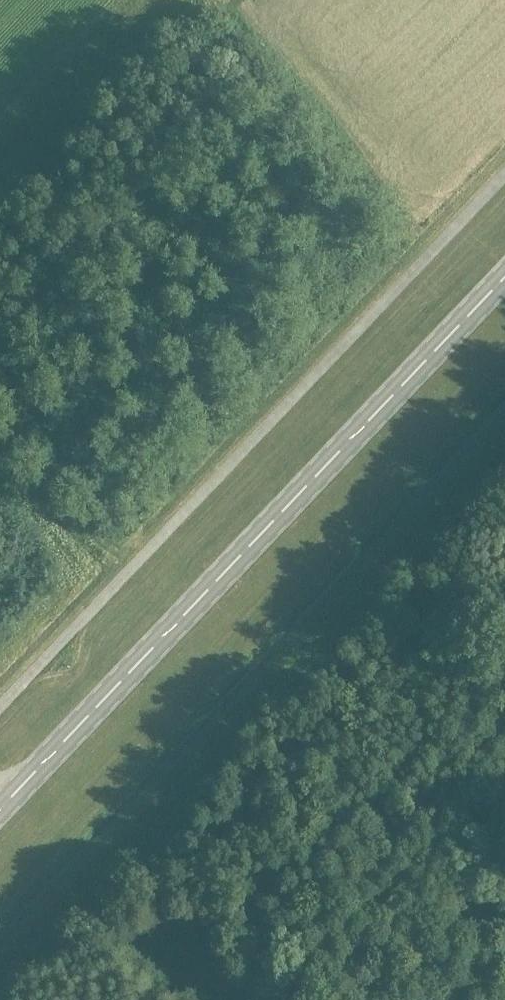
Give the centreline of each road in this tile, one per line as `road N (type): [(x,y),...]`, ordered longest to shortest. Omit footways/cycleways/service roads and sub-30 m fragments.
road 1 (secondary): [(0,810),(504,278)]

